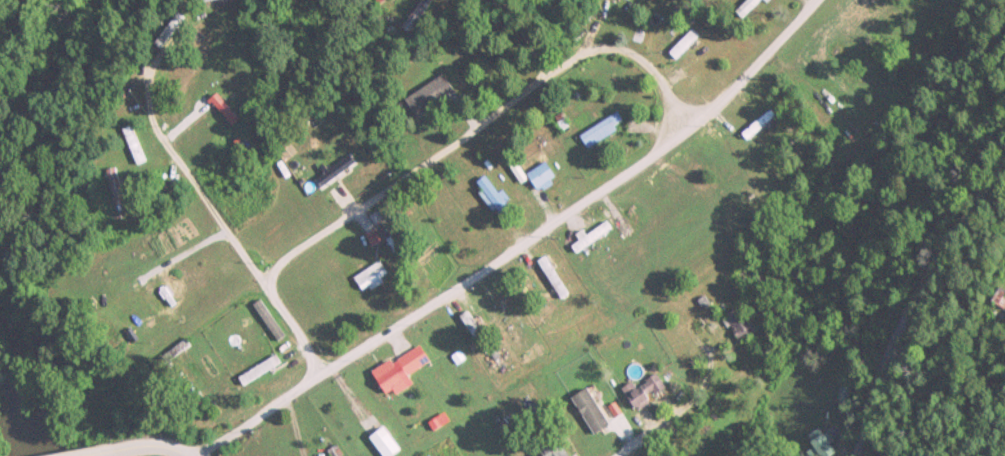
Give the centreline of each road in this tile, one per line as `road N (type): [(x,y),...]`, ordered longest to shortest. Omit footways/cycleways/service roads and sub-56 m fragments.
road 1 (residential): [(197,455),(649,162),(731,95),(816,0)]
road 2 (residential): [(323,376),(275,304),(268,282),(281,265),(587,52),(626,54),(696,126)]
road 3 (residential): [(844,455),(932,265),(1004,147)]

